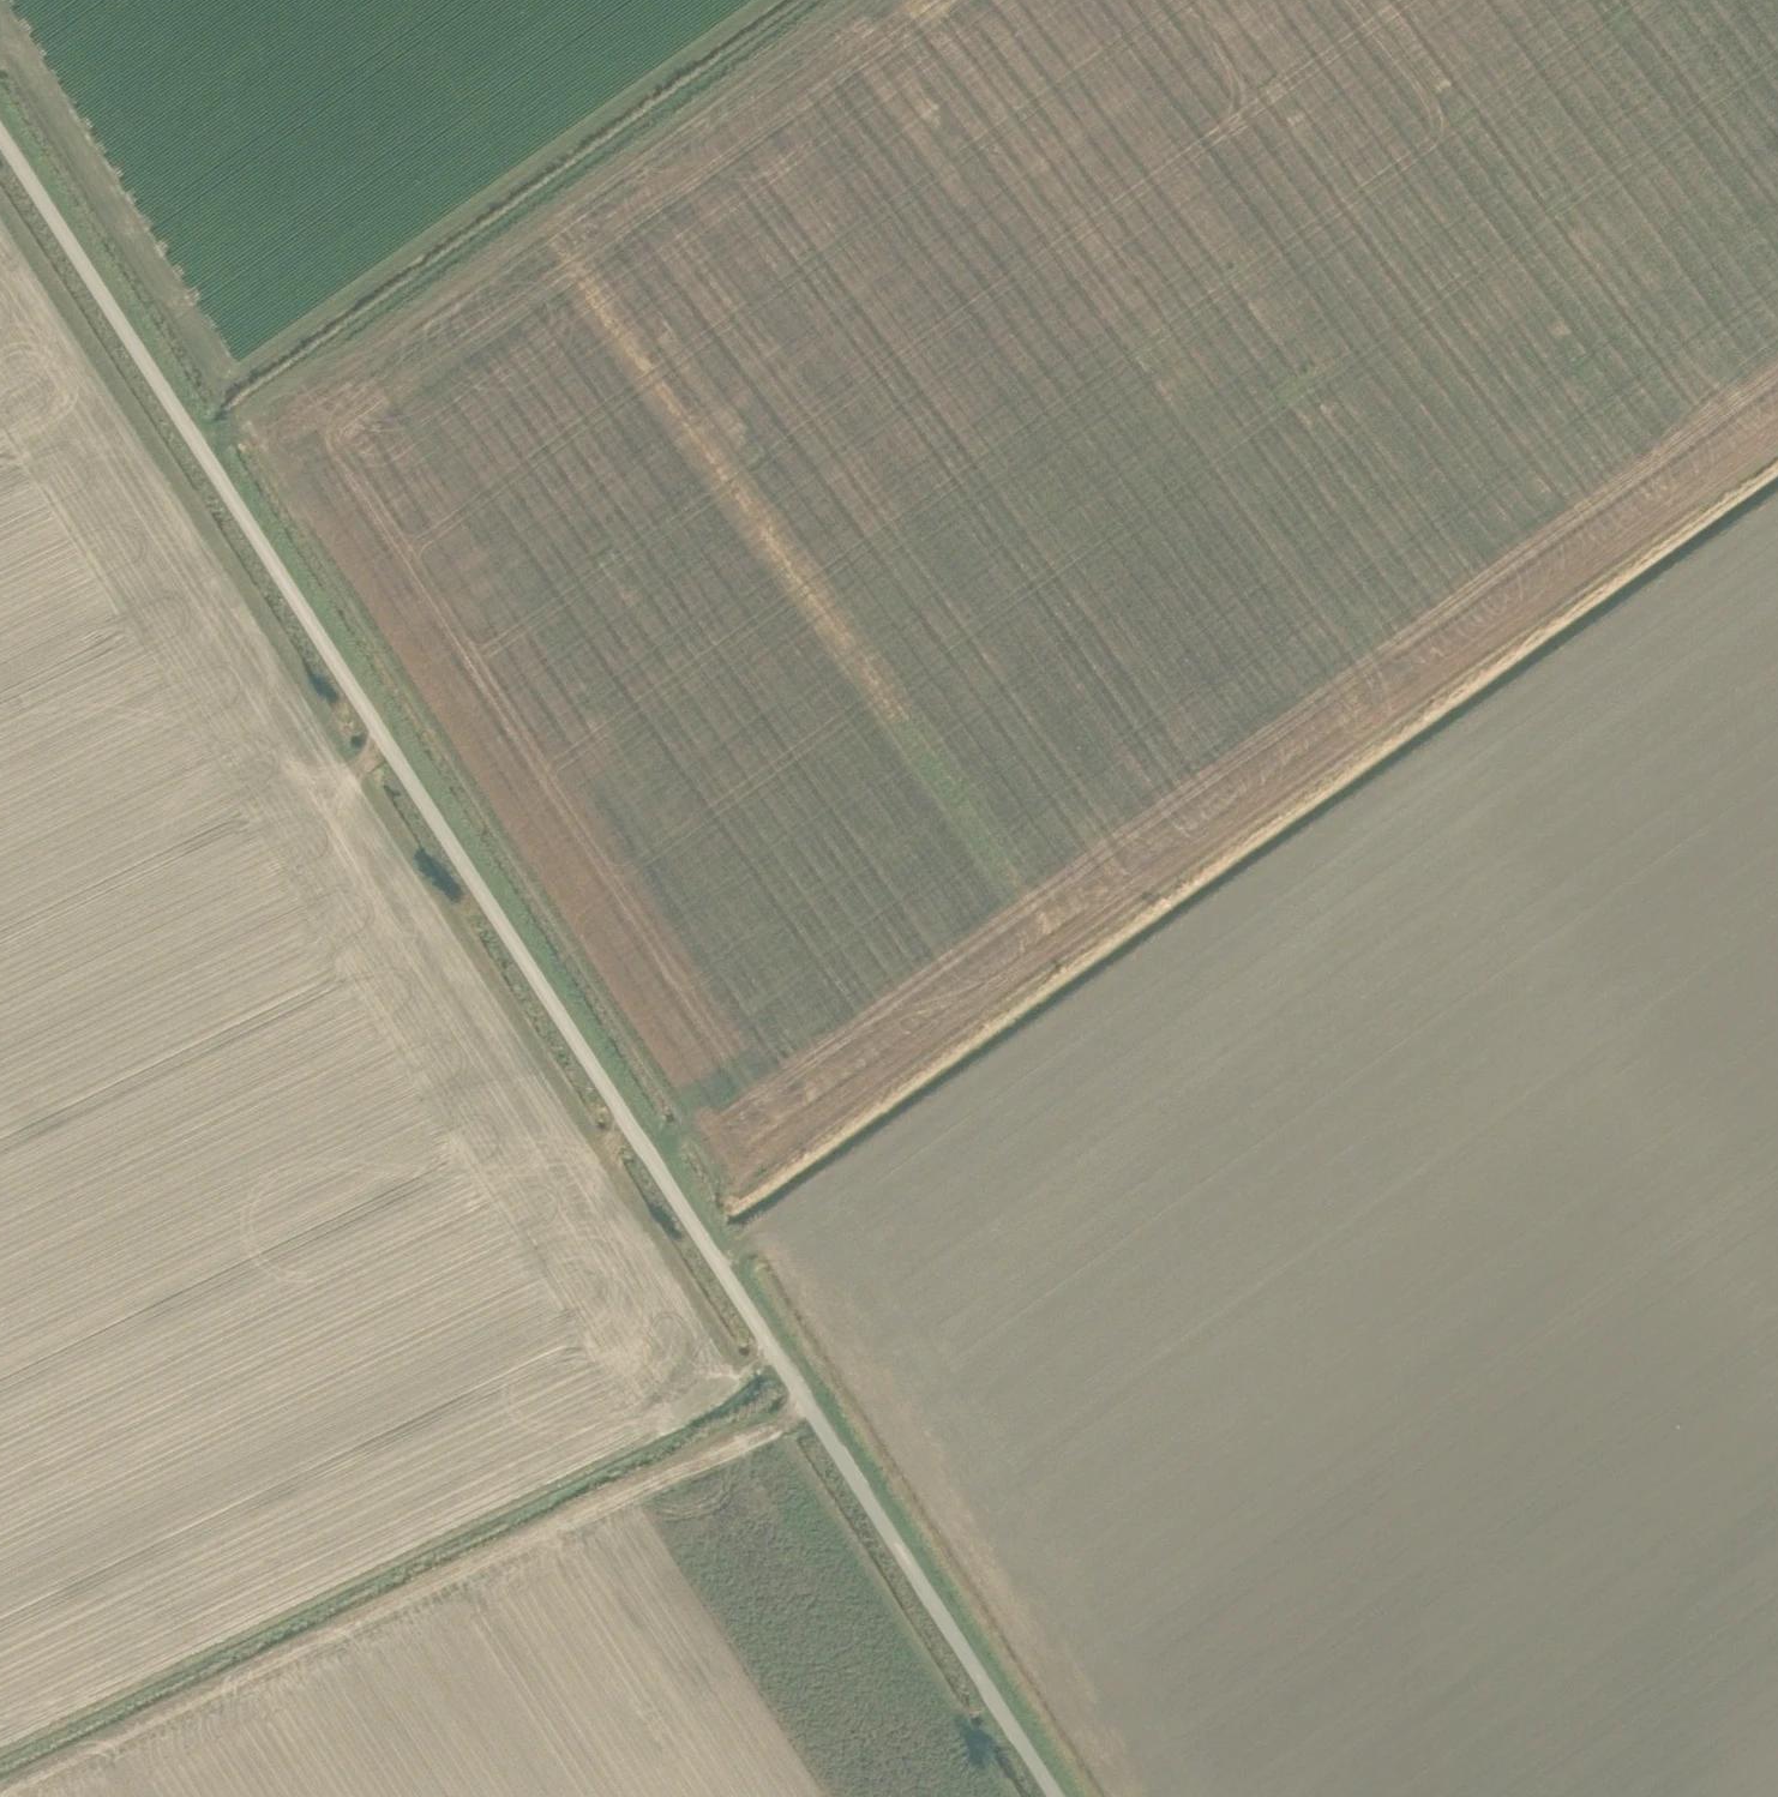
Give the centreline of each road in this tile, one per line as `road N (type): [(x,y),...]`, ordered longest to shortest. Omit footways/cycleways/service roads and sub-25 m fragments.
road 1 (unclassified): [(0,129),(1056,1796)]

